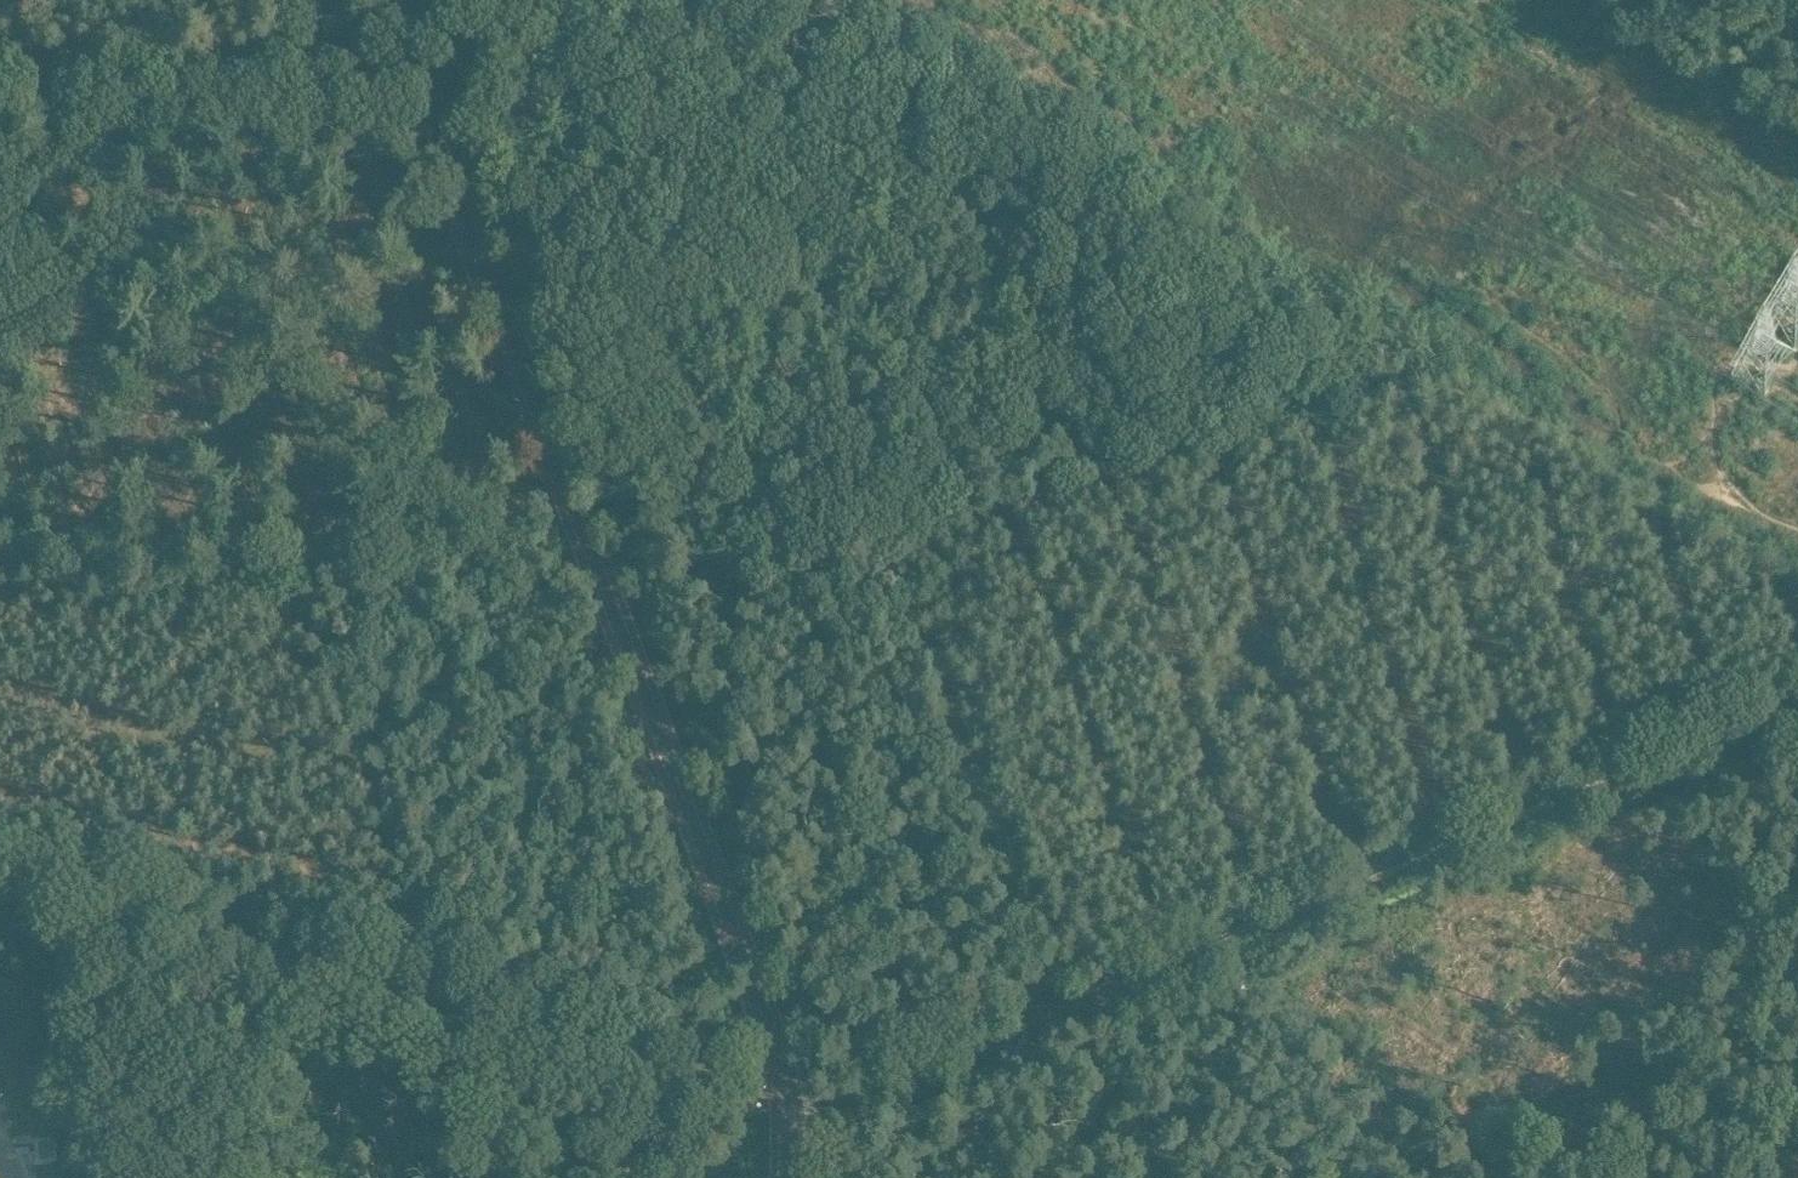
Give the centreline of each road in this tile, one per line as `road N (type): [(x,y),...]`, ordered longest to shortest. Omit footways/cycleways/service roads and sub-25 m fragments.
road 1 (tertiary): [(787,1177),(788,1114),(769,1038),(409,101),(394,0)]
road 2 (track): [(1797,708),(788,1114)]
road 3 (track): [(0,878),(200,928),(679,1073),(788,1114)]

